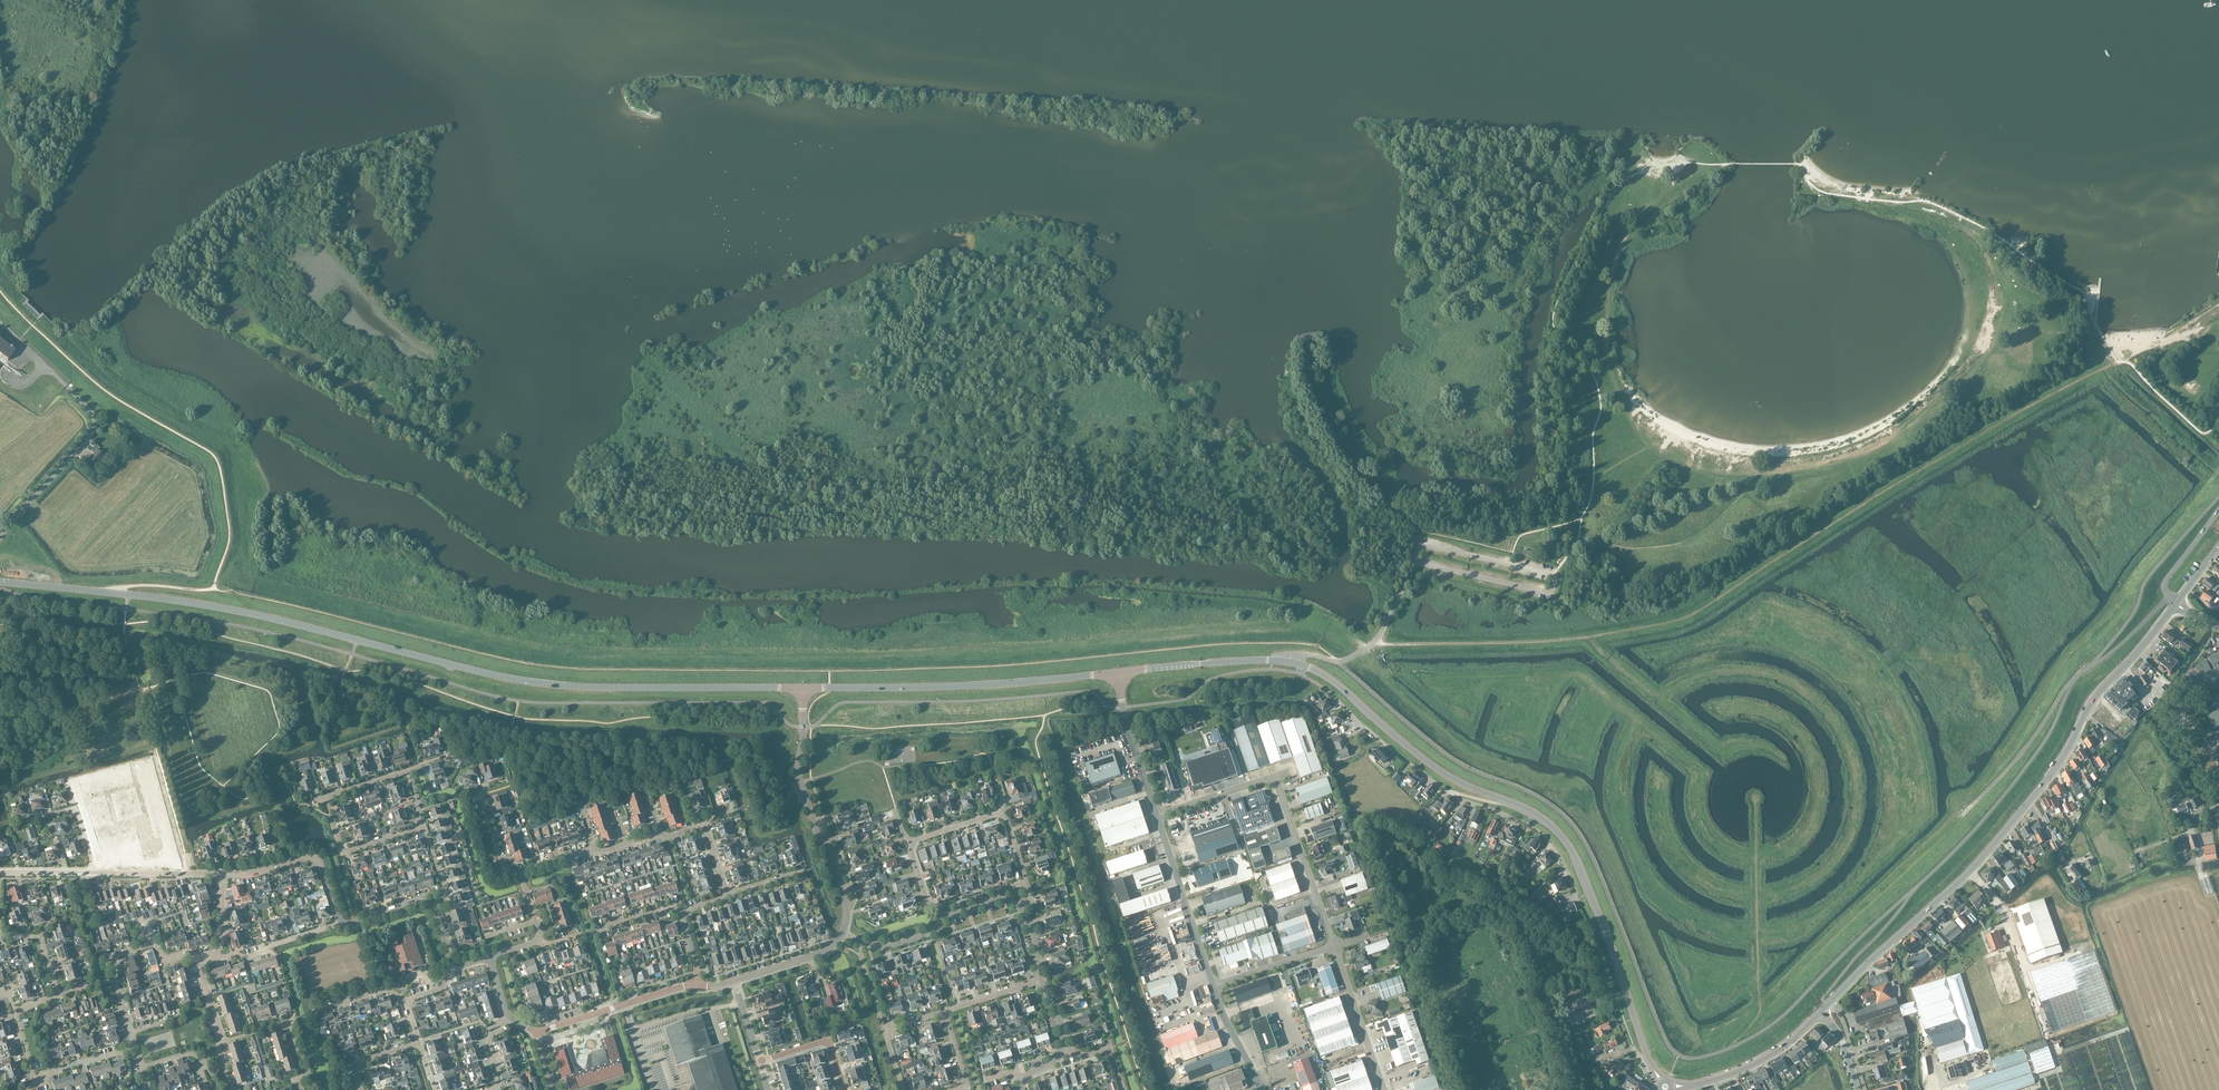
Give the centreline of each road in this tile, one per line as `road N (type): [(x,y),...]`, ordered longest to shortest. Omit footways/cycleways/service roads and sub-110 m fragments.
road 1 (track): [(2121,361),(1979,436),(1679,620),(1552,641),(1375,643)]
road 2 (tertiary): [(0,582),(224,609),(530,683),(803,688)]
road 3 (tertiary): [(1661,1081),(1564,839),(1531,811),(1432,765),(1337,684),(1302,665)]
road 4 (tertiary): [(1820,1013),(1989,850),(2050,776),(2097,695),(2177,603)]
road 5 (residential): [(1579,903),(1543,834),(1452,795),(1305,677),(1302,665)]
road 6 (tertiary): [(803,688),(1120,672)]
road 7 (unclassified): [(2169,596),(2069,682),(2016,759),(1963,815)]
road 8 (tertiary): [(843,931),(846,901),(799,776),(803,688)]
road 9 (residential): [(521,872),(704,827)]
road 10 (unclassified): [(1213,986),(1157,814)]
road 11 (unclassified): [(1333,946),(1275,776)]
road 12 (tertiary): [(1120,672),(1289,662)]
road 13 (tertiary): [(1672,1086),(1748,1067),(1820,1013)]
road 14 (tertiary): [(539,1034),(696,985)]
road 15 (residential): [(341,920),(314,857),(222,873)]
road 16 (unclassified): [(1384,1089),(1333,946)]
road 17 (unclassified): [(1157,814),(1120,672)]
road 18 (residential): [(423,828),(344,850),(325,797)]
road 19 (residential): [(215,953),(247,957),(341,920)]
road 20 (residential): [(222,873),(94,873)]
road 21 (unclassified): [(1213,986),(1333,946)]
road 22 (unclassified): [(1157,814),(1275,776)]
road 23 (tertiary): [(735,981),(818,955),(843,931)]
road 24 (residential): [(845,1089),(829,1043),(760,1061)]

